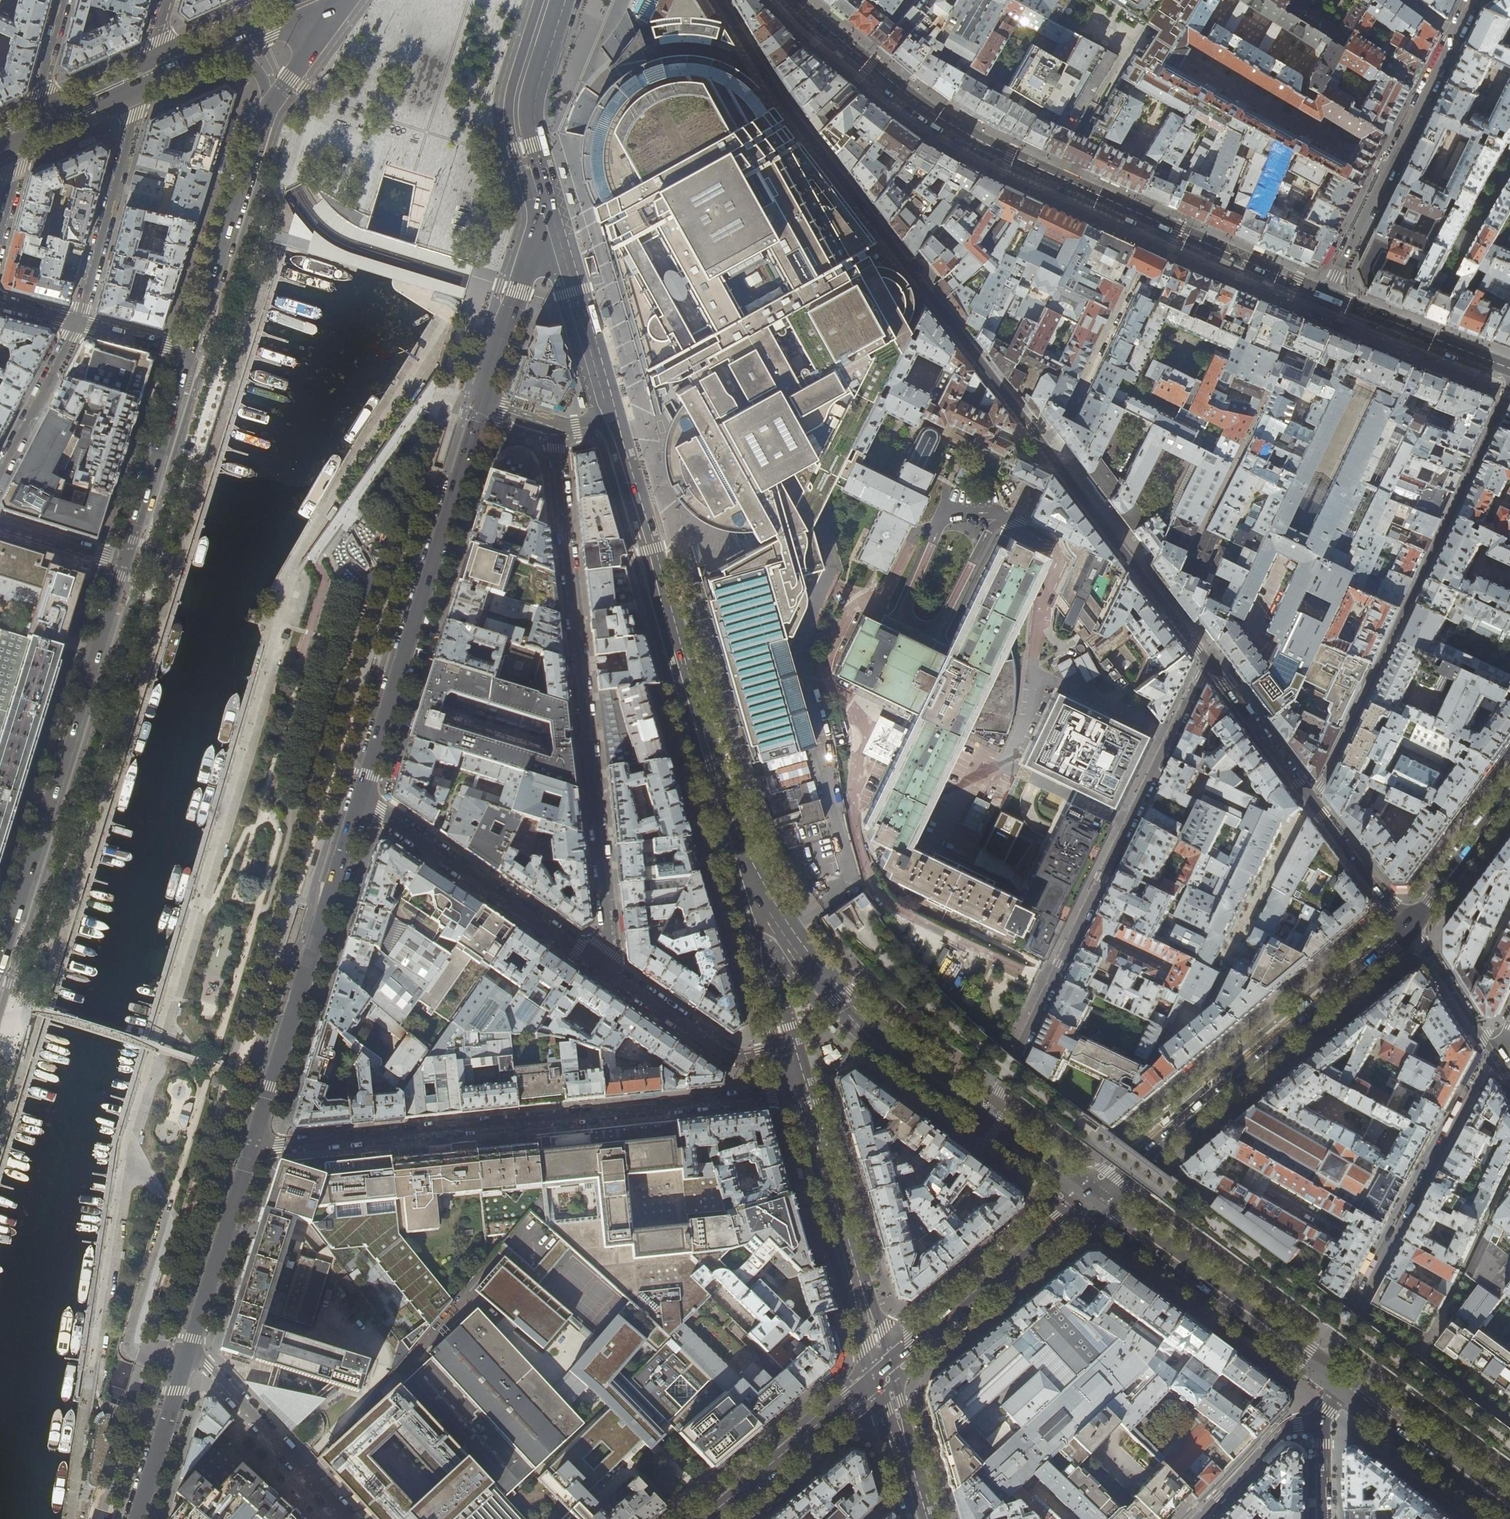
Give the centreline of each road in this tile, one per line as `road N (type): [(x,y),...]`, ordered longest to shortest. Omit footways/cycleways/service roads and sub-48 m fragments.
road 1 (residential): [(719,0),(766,78),(1208,663)]
road 2 (secondary): [(194,352),(0,965)]
road 3 (primary): [(794,0),(959,130),(1326,295)]
road 4 (secondary): [(795,956),(742,878),(606,416)]
road 5 (residential): [(557,428),(611,973)]
road 6 (residential): [(797,1091),(253,1149)]
road 7 (residential): [(984,1124),(1208,663)]
road 8 (residential): [(1509,388),(1312,803)]
road 9 (secondary): [(1408,928),(1085,1200)]
road 10 (secondary): [(360,799),(482,405)]
road 11 (secondary): [(253,1149),(360,799)]
road 12 (secondary): [(328,17),(260,120),(194,352)]
road 13 (secondary): [(1342,1391),(1085,1200)]
road 14 (residential): [(360,799),(611,973)]
road 15 (tertiary): [(797,1091),(884,1373)]
road 16 (residential): [(1455,35),(1326,295)]
road 17 (secondary): [(1085,1200),(884,1373)]
road 18 (secondary): [(984,1124),(883,1047),(795,956)]
road 19 (residential): [(78,323),(143,84)]
road 20 (residential): [(187,1362),(209,1367),(350,1518)]
road 21 (secondary): [(884,1373),(710,1518)]
road 22 (secondary): [(187,1362),(253,1149)]
road 23 (secondary): [(545,212),(522,107),(554,0)]
road 24 (secondary): [(606,416),(545,212)]
road 25 (secondary): [(1509,1515),(1342,1391)]
road 26 (secondary): [(482,405),(545,212)]
road 27 (residential): [(611,973),(734,1055),(785,1053)]
road 28 (primary): [(143,84),(272,26),(328,17)]
road 29 (primary): [(1326,295),(1509,368)]
road 30 (residential): [(1208,663),(1312,803)]
road 31 (residential): [(0,475),(78,323)]
road 32 (secondary): [(1509,794),(1408,928)]
road 33 (secondary): [(137,1518),(187,1362)]
road 34 (residential): [(1199,1518),(1278,1435),(1323,1421)]
road 35 (residential): [(1312,803),(1408,928)]
road 36 (residential): [(1408,928),(1497,1055)]
road 37 (residential): [(49,126),(40,93),(65,0)]
road 38 (secondary): [(1085,1200),(984,1124)]

